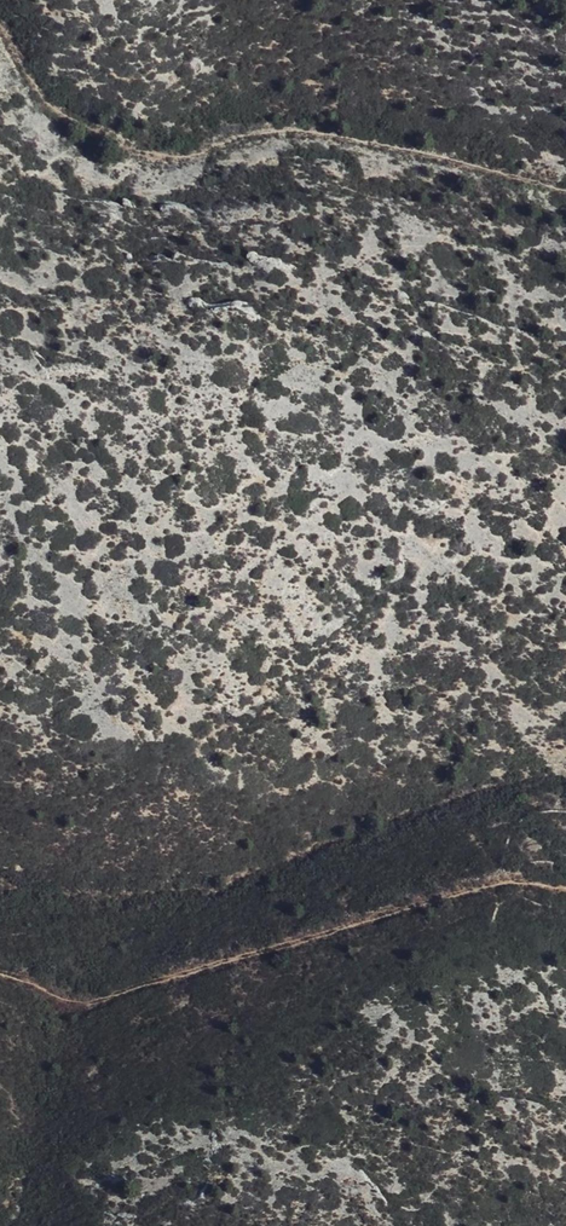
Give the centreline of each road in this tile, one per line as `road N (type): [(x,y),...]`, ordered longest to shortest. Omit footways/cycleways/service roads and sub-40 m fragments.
road 1 (track): [(0,9),(147,148),(239,137),(565,191)]
road 2 (track): [(0,973),(64,999),(98,1000),(455,892),(535,882),(565,890)]

